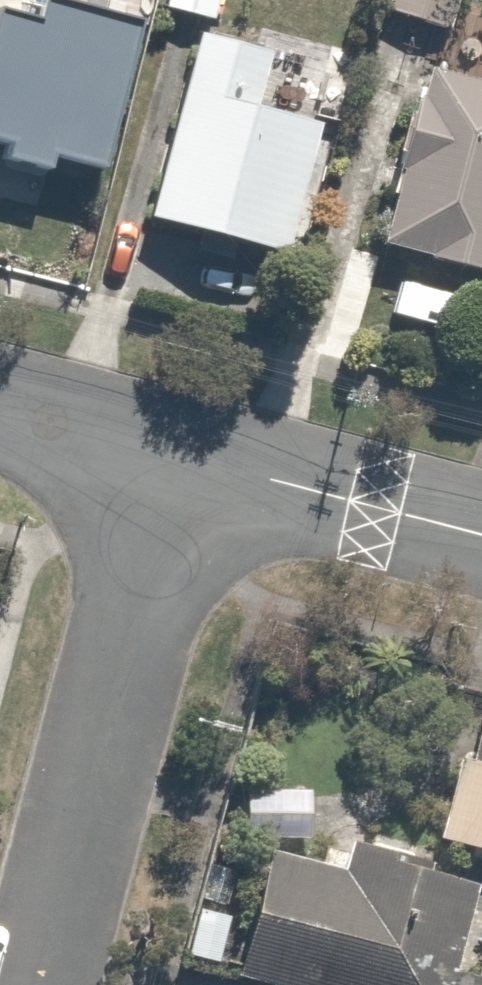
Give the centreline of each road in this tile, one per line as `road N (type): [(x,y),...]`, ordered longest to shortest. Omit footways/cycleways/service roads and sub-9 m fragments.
road 1 (residential): [(170,454),(28,984)]
road 2 (residential): [(170,454),(481,537)]
road 3 (residential): [(0,409),(170,454)]

